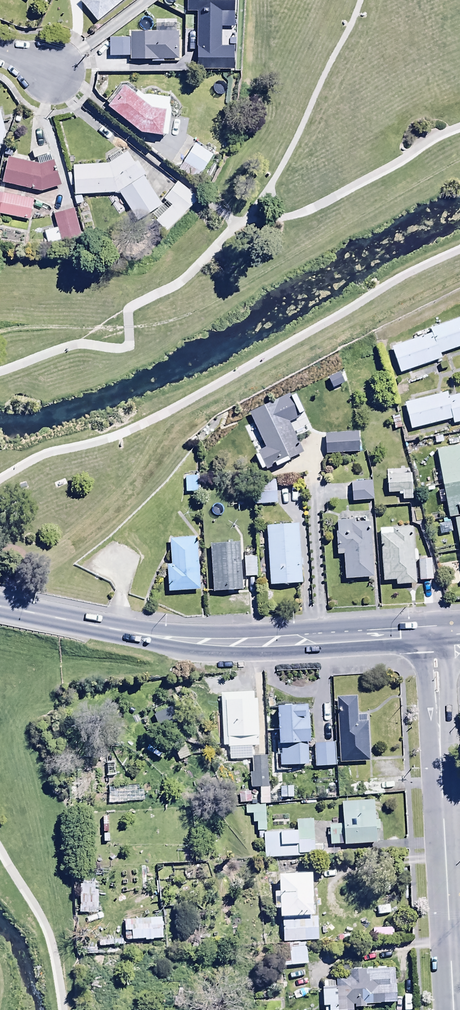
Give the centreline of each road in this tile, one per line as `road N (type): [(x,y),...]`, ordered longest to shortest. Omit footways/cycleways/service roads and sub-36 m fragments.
road 1 (secondary): [(434,633),(202,643),(0,610)]
road 2 (tertiary): [(434,633),(448,944)]

